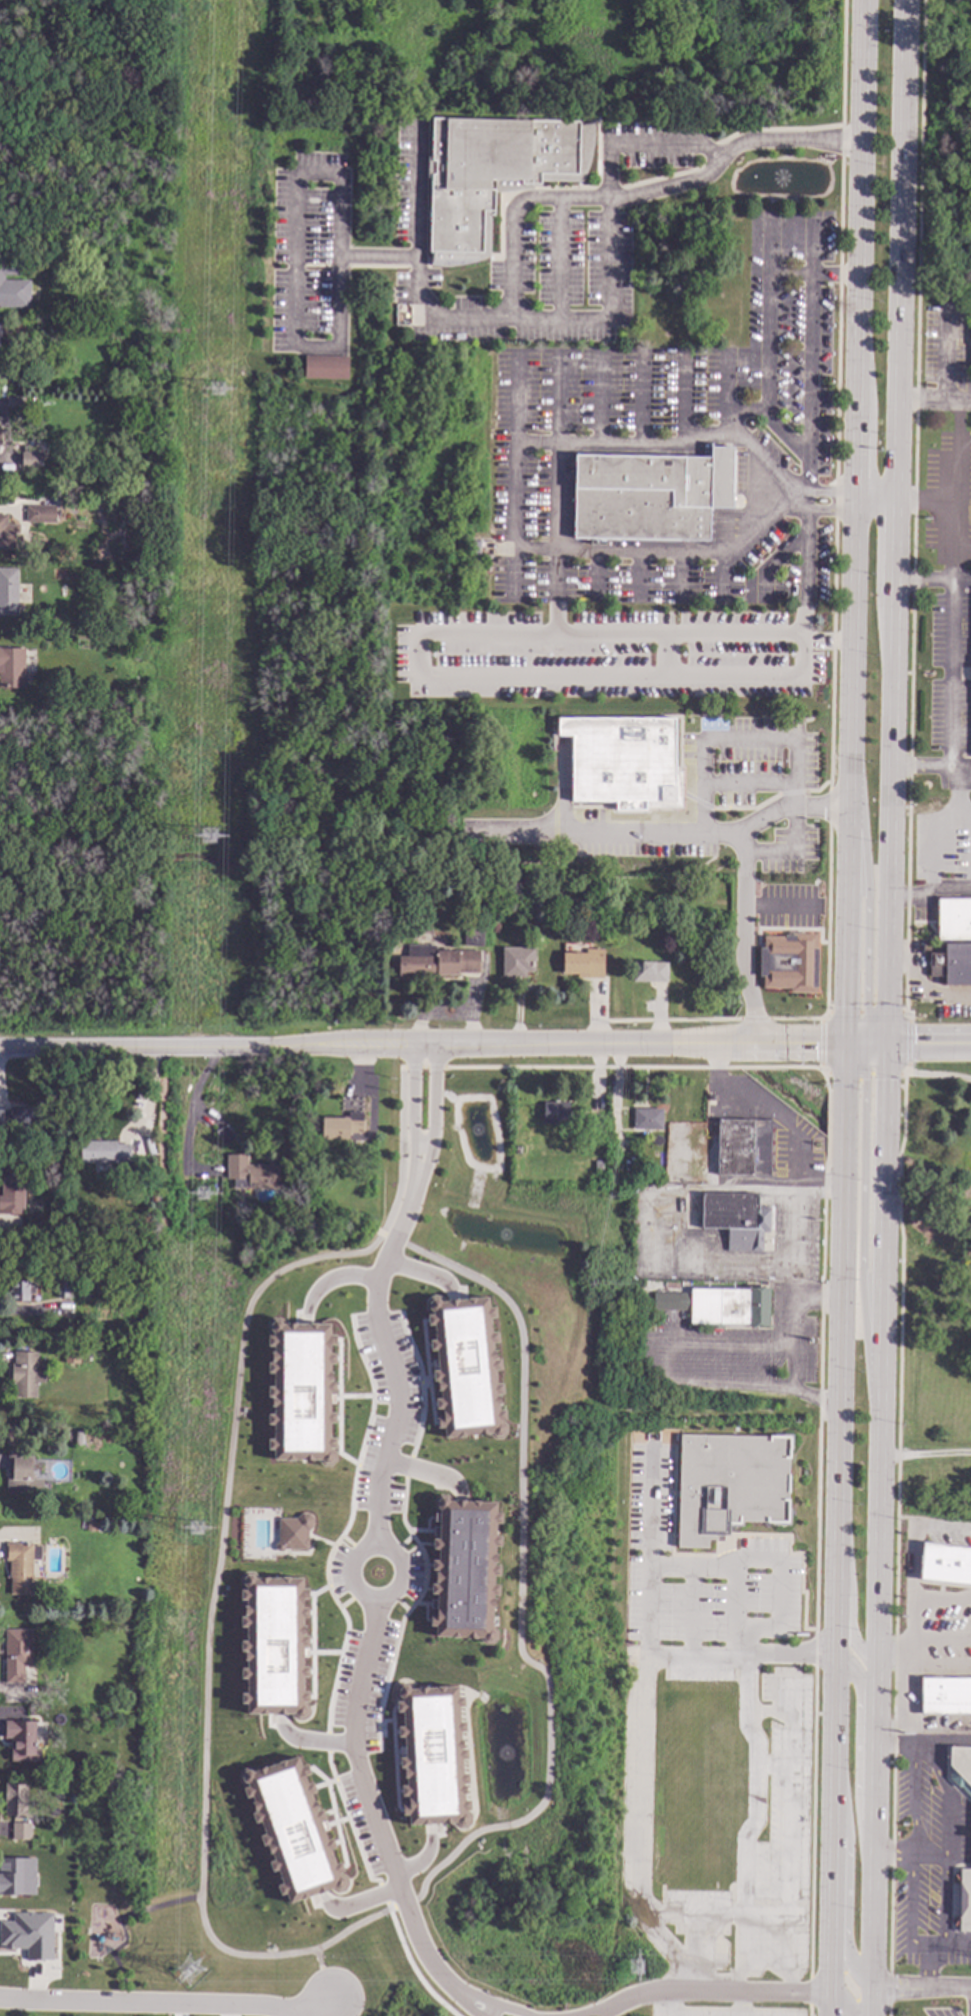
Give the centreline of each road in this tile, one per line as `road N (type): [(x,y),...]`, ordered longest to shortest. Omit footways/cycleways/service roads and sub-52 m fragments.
road 1 (primary): [(871,2015),(898,492)]
road 2 (primary): [(856,512),(828,2015)]
road 3 (tertiary): [(888,1045),(0,1045)]
road 4 (primary): [(898,492),(907,0)]
road 5 (primary): [(865,0),(857,491)]
road 6 (residential): [(371,1598),(355,1756),(438,1973),(476,2005),(506,2015)]
road 7 (residential): [(414,1191),(376,1292),(377,1324),(399,1387),(375,1547)]
road 8 (residential): [(0,1999),(292,2008),(335,2002)]
road 9 (primary): [(881,1338),(861,1277),(865,1069),(846,1045)]
road 10 (residential): [(582,2015),(663,1986),(828,1993)]
road 11 (primary): [(832,1764),(847,1831),(848,1961),(872,1988)]
road 12 (primary): [(850,827),(862,870),(863,1012),(888,1045)]
road 13 (primary): [(874,1850),(856,1792),(858,1682),(850,1660),(835,1654)]
road 14 (primary): [(837,1512),(852,1634),(862,1650),(877,1654)]
road 15 (residential): [(364,1595),(385,1597),(397,1588),(402,1573),(393,1553),(375,1547),(355,1559),(351,1576),(364,1595)]

